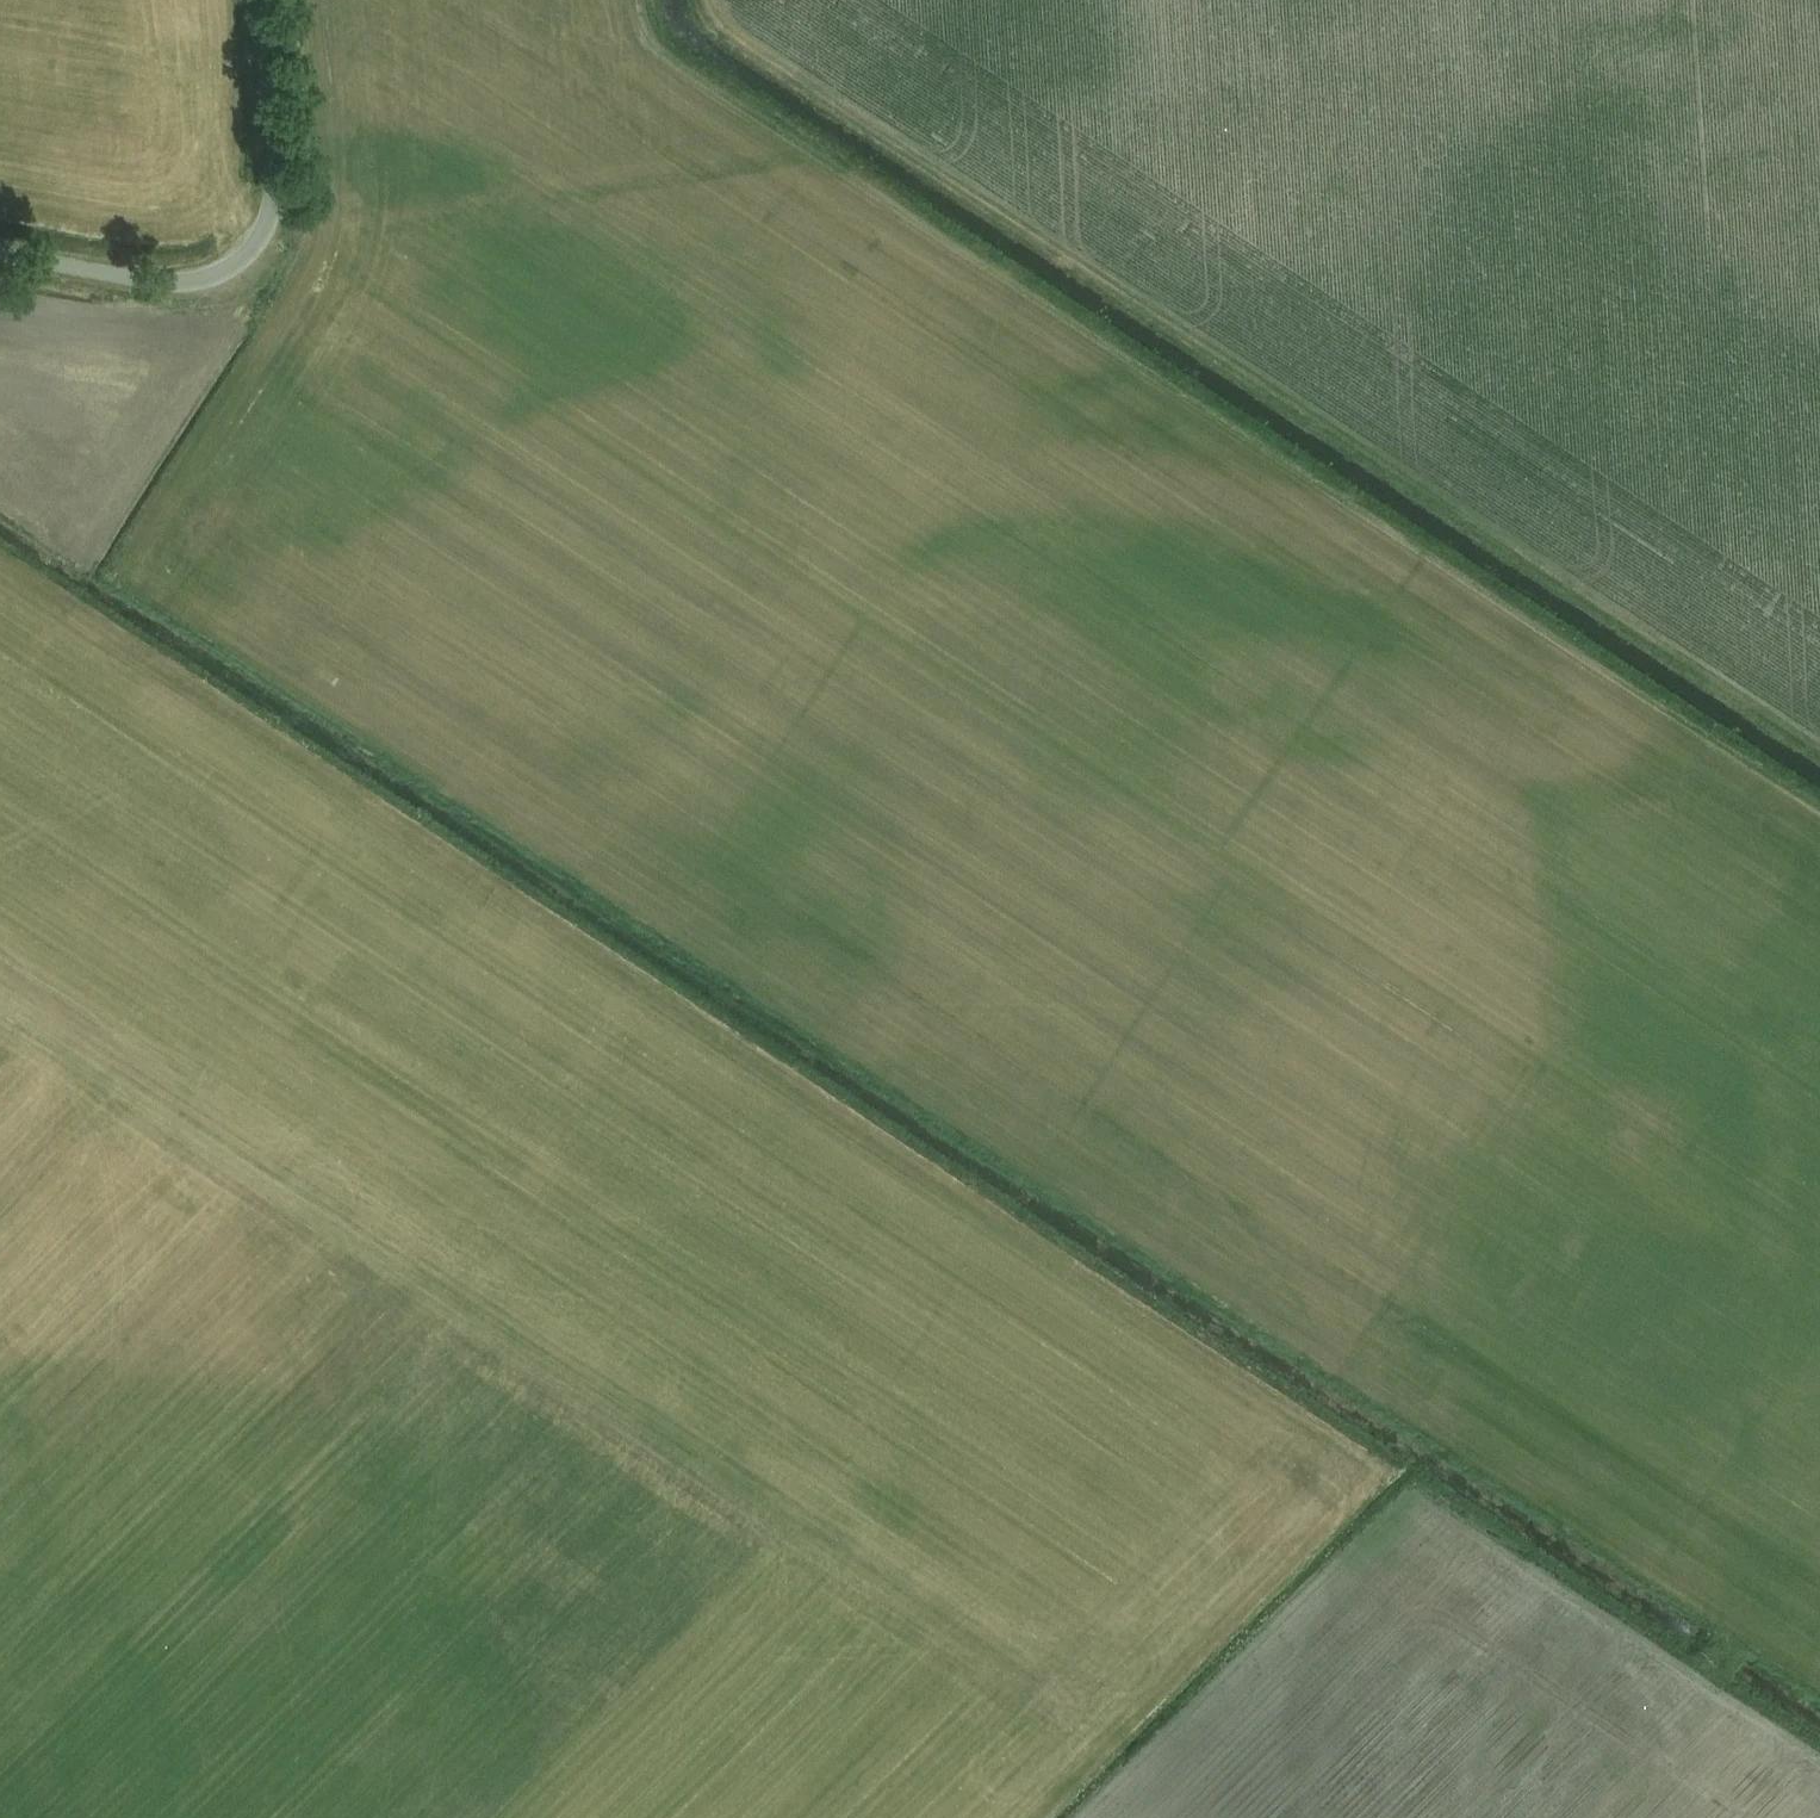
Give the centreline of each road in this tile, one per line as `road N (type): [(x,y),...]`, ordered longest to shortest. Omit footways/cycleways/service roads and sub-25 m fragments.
road 1 (unclassified): [(0,255),(175,287),(214,279),(244,259),(274,196),(265,0)]

